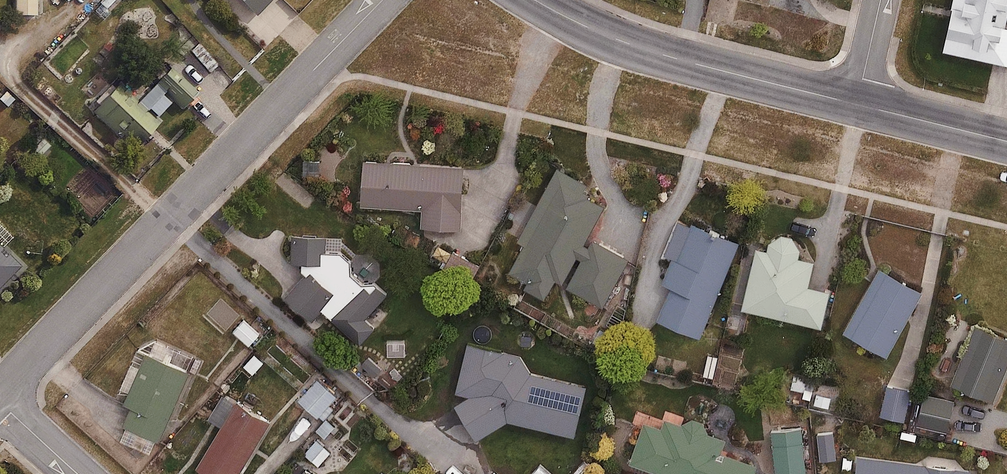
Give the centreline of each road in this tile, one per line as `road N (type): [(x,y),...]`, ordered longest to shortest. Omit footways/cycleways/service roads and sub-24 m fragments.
road 1 (residential): [(0,393),(383,0)]
road 2 (tertiary): [(536,0),(632,45),(857,105)]
road 3 (tertiary): [(857,105),(1006,141)]

